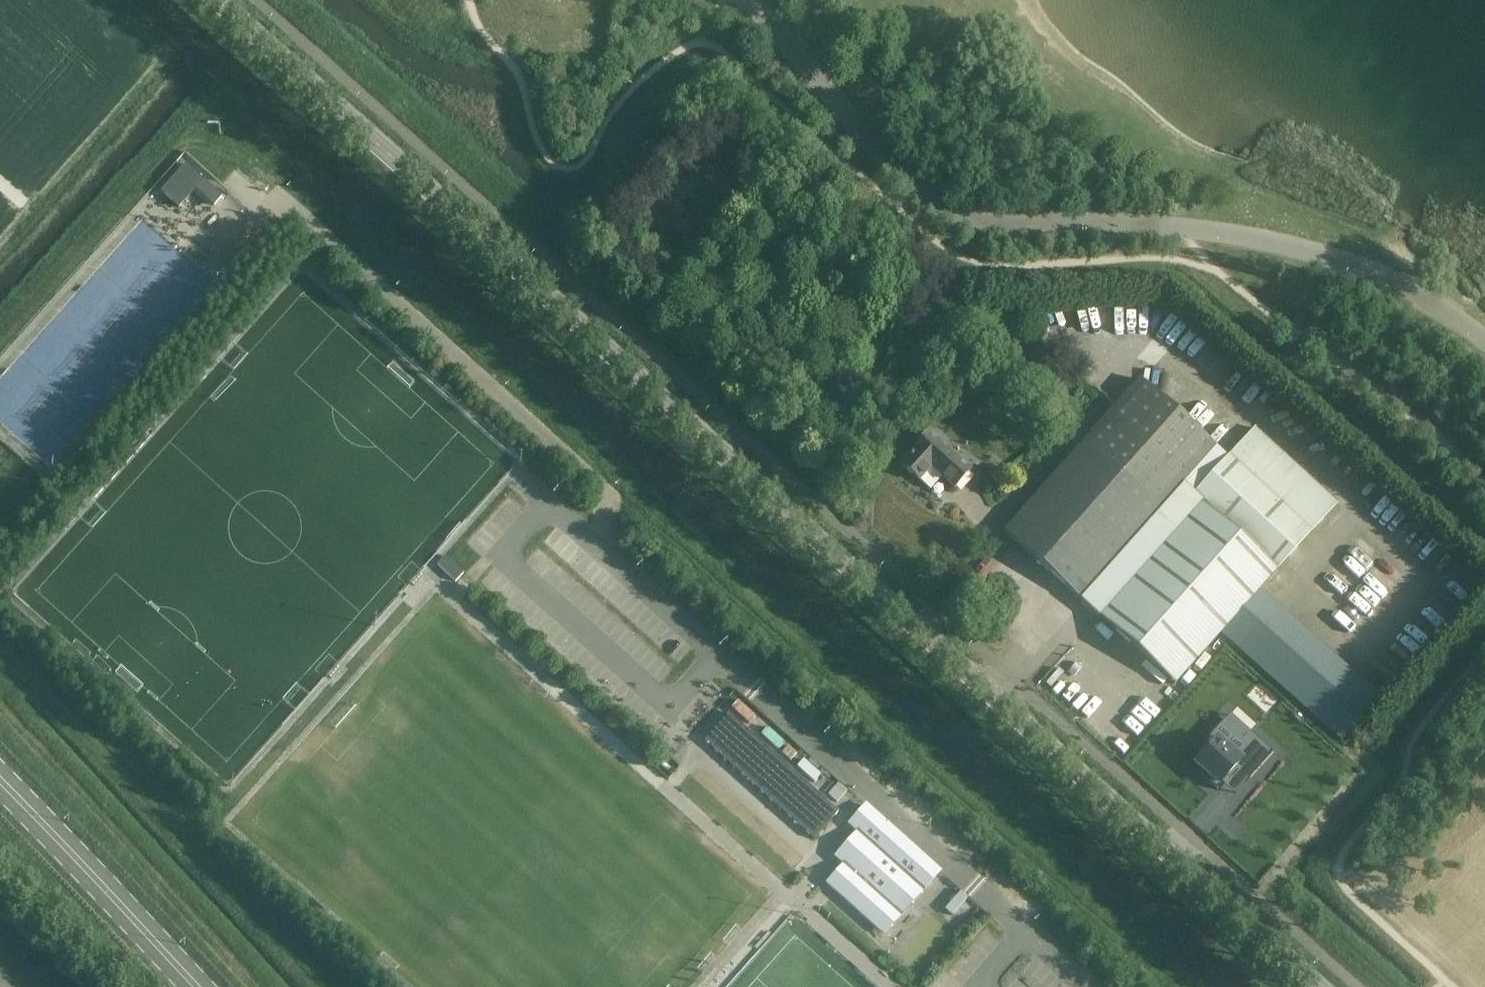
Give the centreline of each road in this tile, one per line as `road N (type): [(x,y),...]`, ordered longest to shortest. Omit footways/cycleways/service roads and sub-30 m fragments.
road 1 (tertiary): [(1318,986),(216,0)]
road 2 (unclassified): [(1085,986),(528,487)]
road 3 (secondary): [(202,986),(0,779)]

